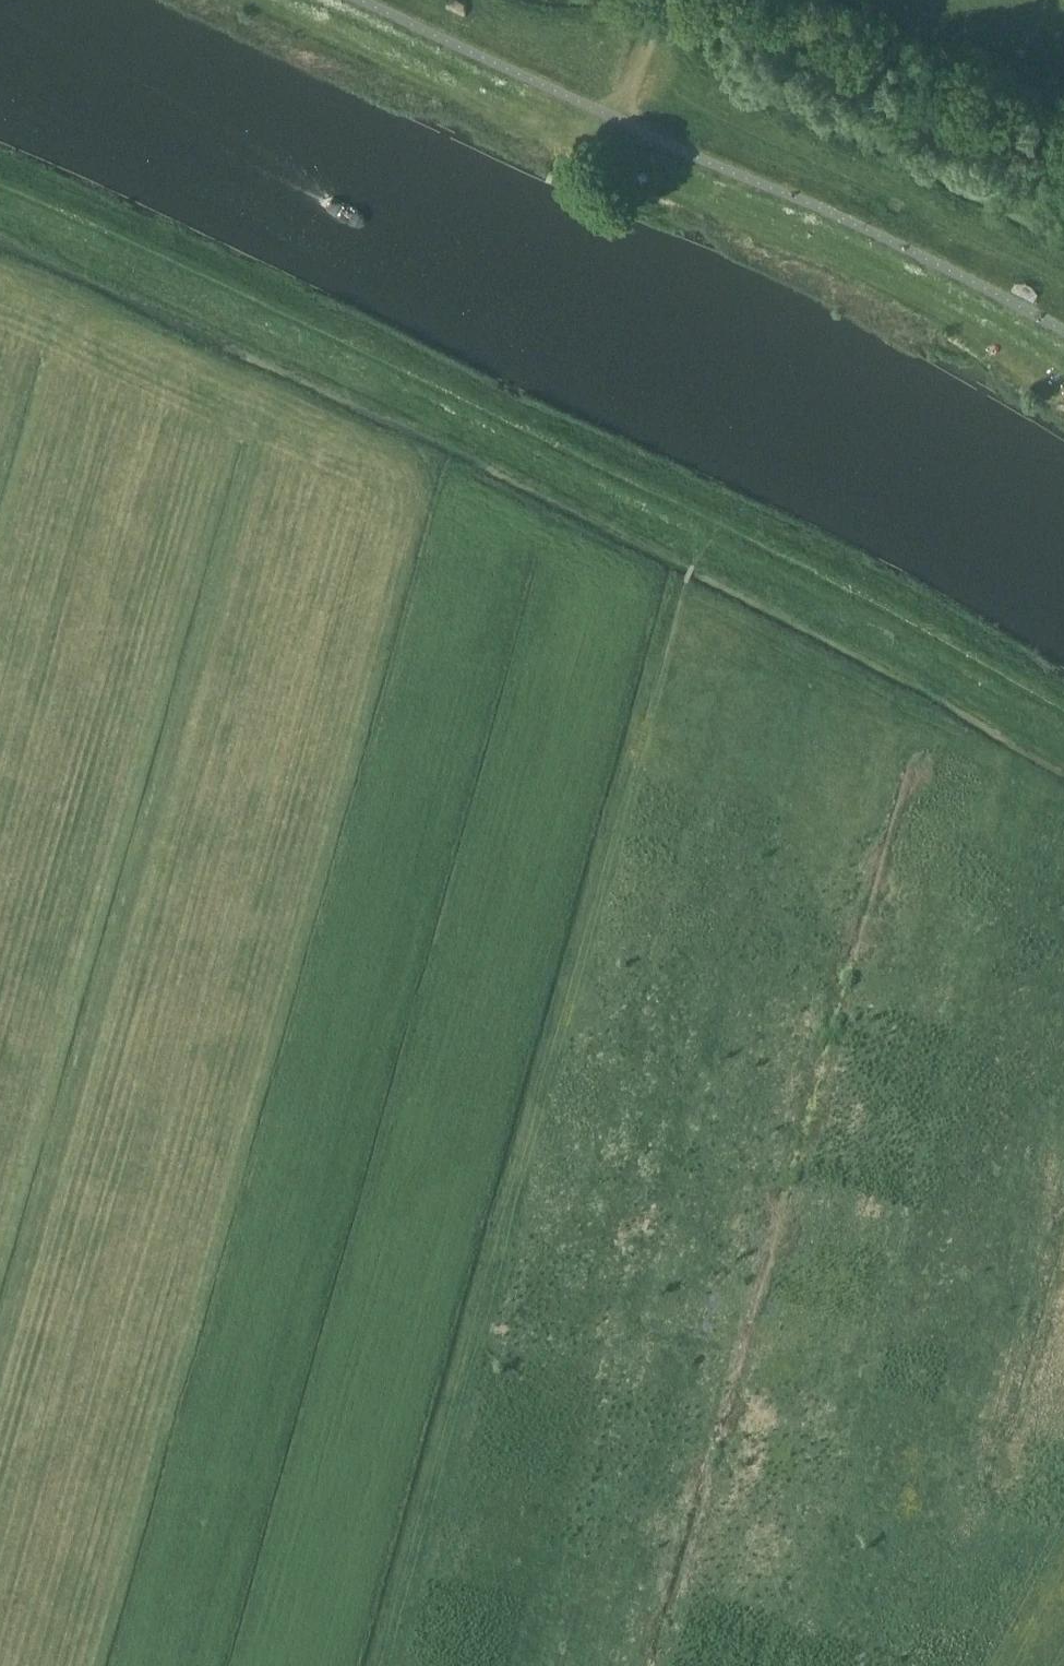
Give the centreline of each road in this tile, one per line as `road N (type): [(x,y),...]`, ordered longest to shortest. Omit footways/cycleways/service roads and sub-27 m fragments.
road 1 (track): [(845,0),(1063,94)]
road 2 (track): [(617,119),(664,0)]

